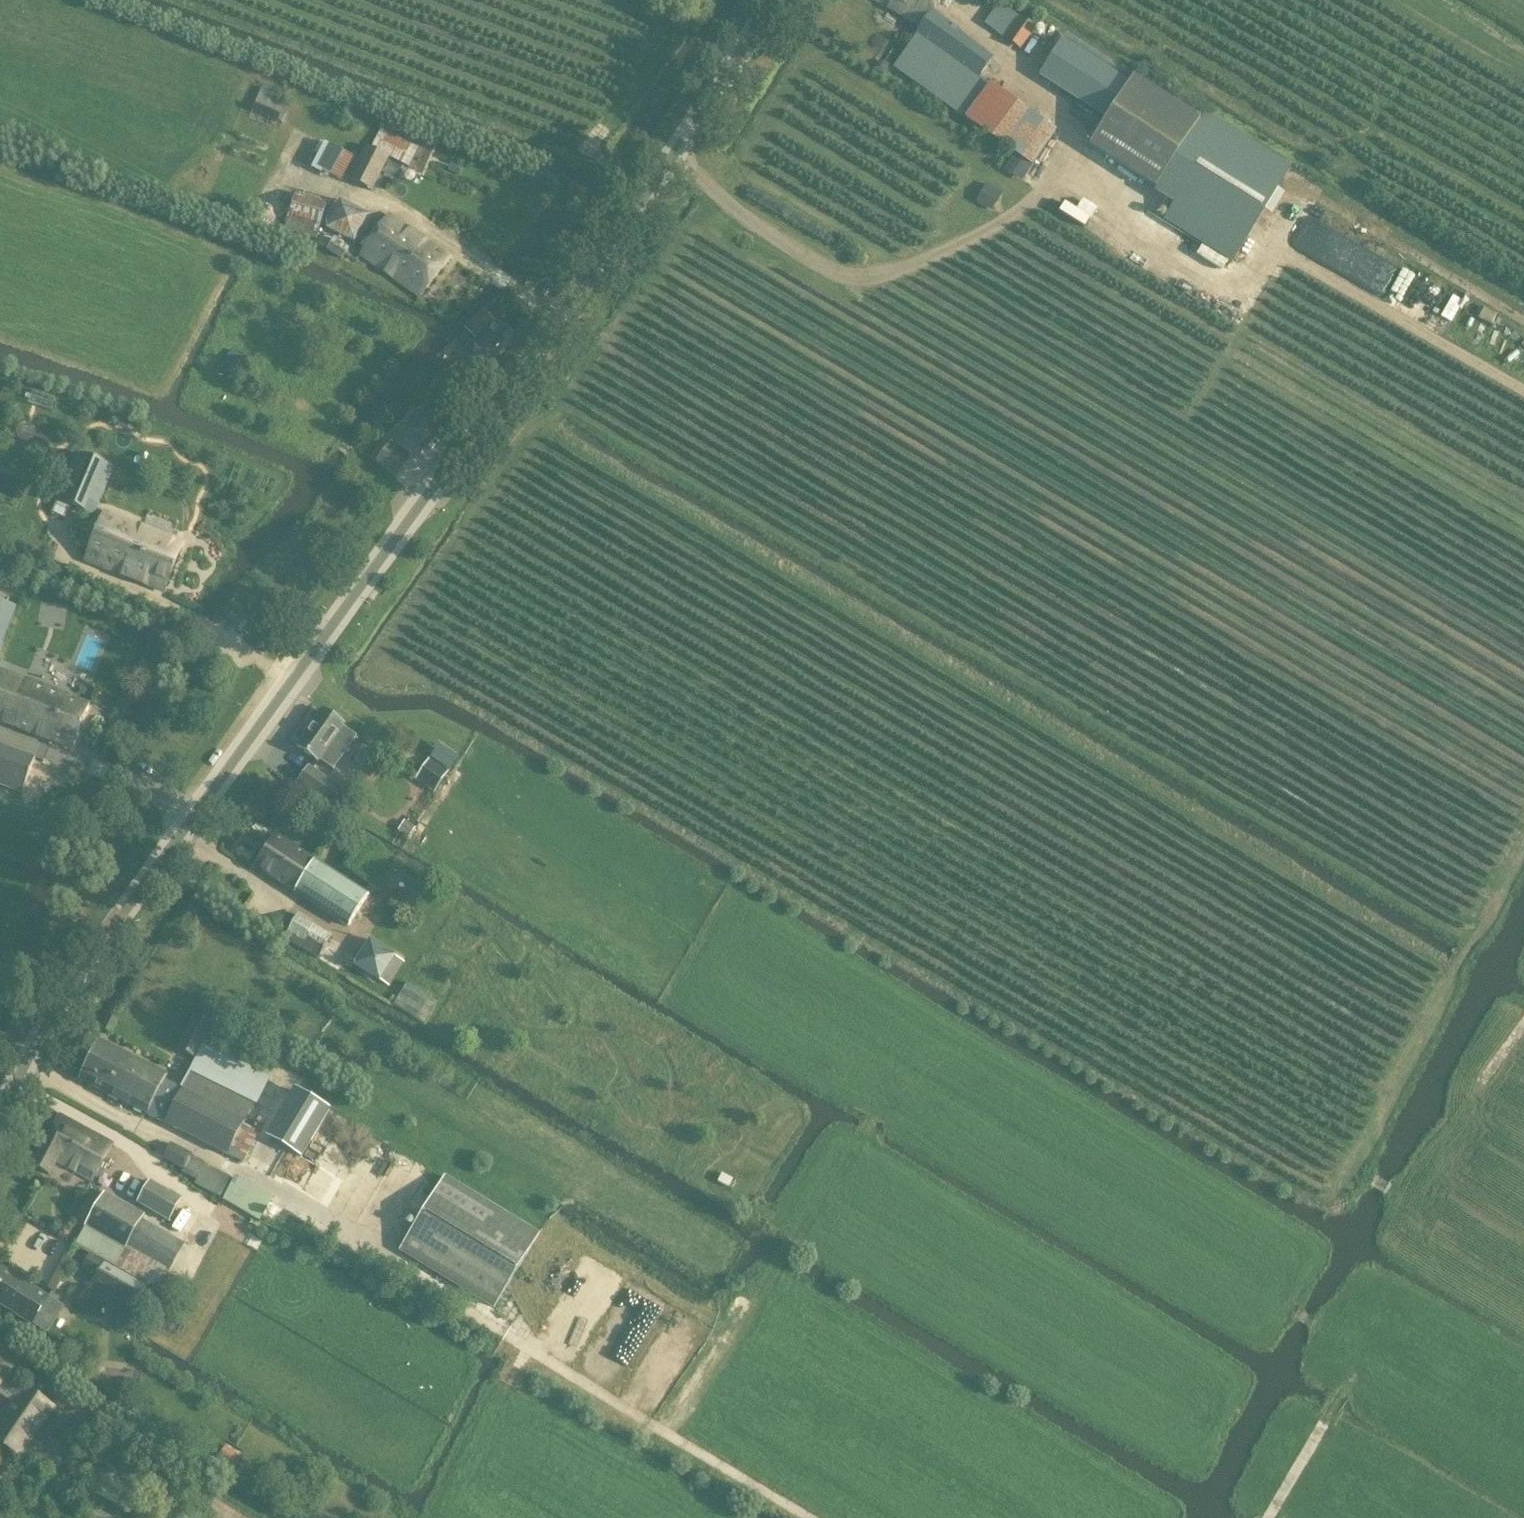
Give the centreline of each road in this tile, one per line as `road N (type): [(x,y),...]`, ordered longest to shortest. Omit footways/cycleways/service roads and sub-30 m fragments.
road 1 (secondary): [(0,1135),(94,950),(581,290),(772,0)]
road 2 (track): [(800,1517),(490,1322),(35,1065)]
road 3 (track): [(972,0),(968,24),(1069,124),(1074,172),(1236,281),(1271,252),(1523,397)]
road 4 (track): [(1331,1406),(1265,1517)]

